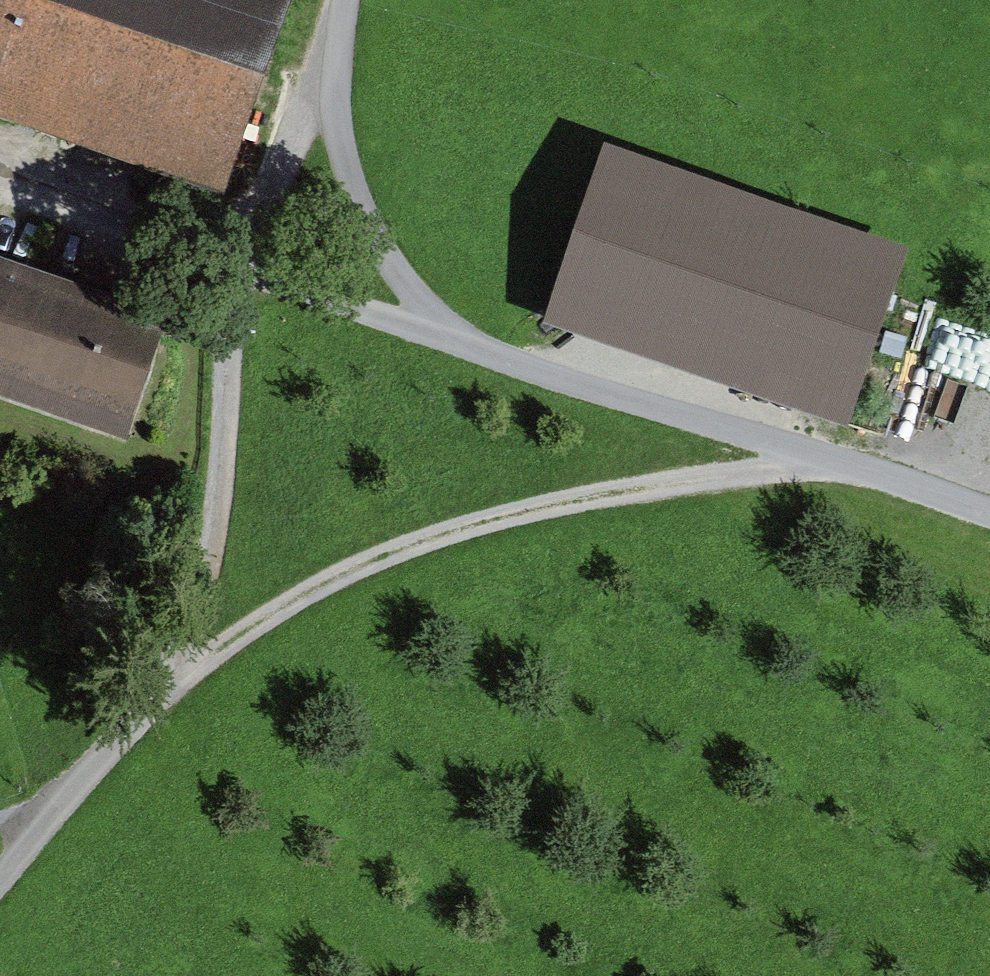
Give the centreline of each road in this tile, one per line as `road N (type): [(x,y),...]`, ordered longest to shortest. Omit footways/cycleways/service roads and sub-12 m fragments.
road 1 (unclassified): [(989,515),(457,339),(408,286),(358,205),(335,139),(328,67),(343,0)]
road 2 (track): [(830,463),(557,504),(430,538),(314,588),(155,698)]
road 3 (track): [(237,268),(206,579),(155,698)]
road 4 (track): [(237,268),(0,184)]
road 5 (track): [(155,698),(0,875)]
road 6 (track): [(457,339),(237,268)]
road 7 (track): [(328,67),(237,268)]

